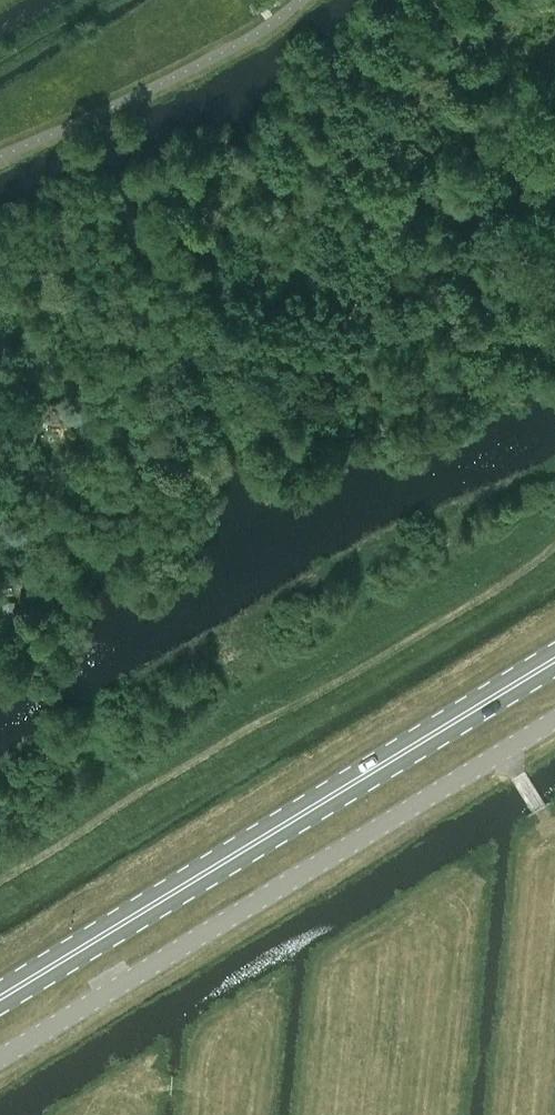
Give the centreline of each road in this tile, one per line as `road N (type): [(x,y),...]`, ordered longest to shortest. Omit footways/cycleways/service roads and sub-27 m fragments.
road 1 (primary): [(0,998),(554,660)]
road 2 (unclassified): [(0,1050),(554,714)]

